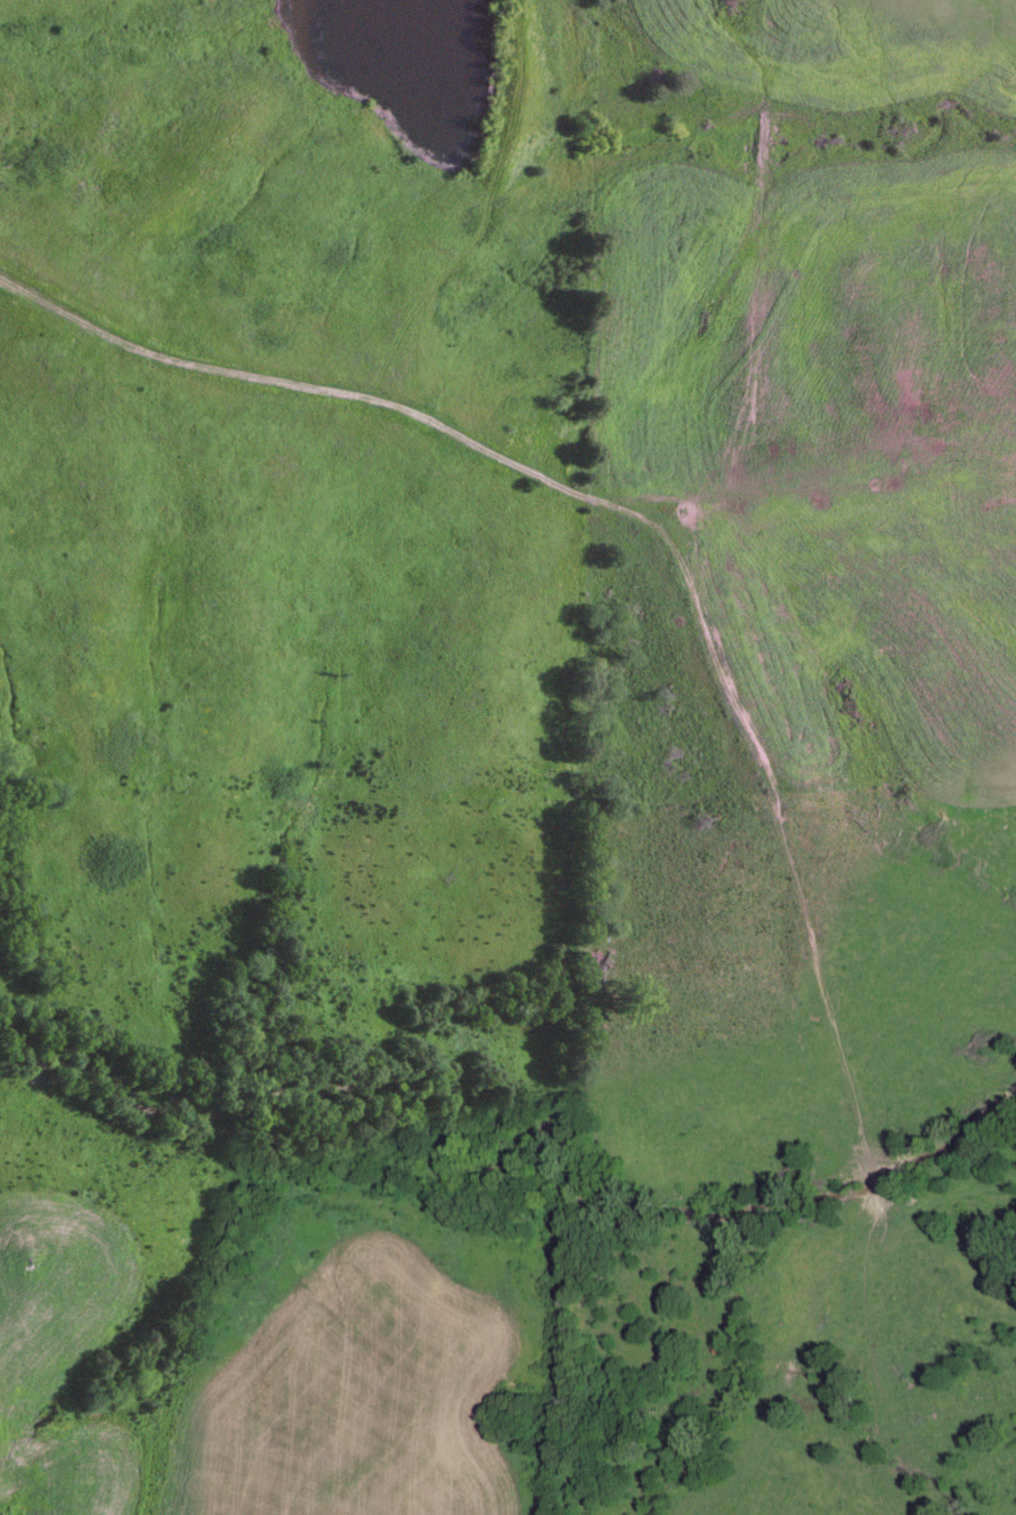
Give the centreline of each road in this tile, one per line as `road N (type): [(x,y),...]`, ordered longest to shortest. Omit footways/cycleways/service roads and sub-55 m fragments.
road 1 (track): [(0,279),(152,358),(411,412),(605,505),(688,578),(732,679),(797,954),(851,1094),(930,1232),(1015,1312)]

